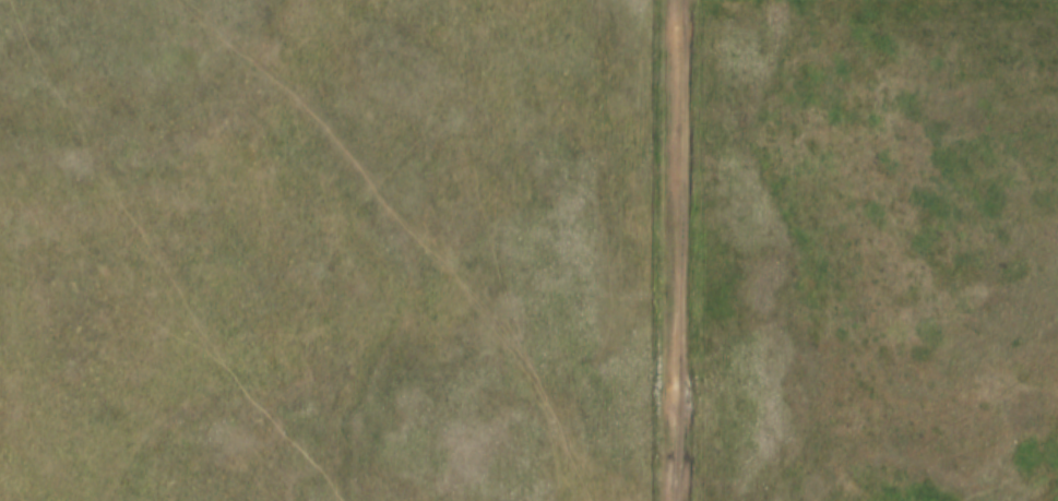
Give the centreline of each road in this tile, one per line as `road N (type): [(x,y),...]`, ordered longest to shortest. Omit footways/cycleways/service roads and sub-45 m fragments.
road 1 (track): [(677,500),(682,0)]

